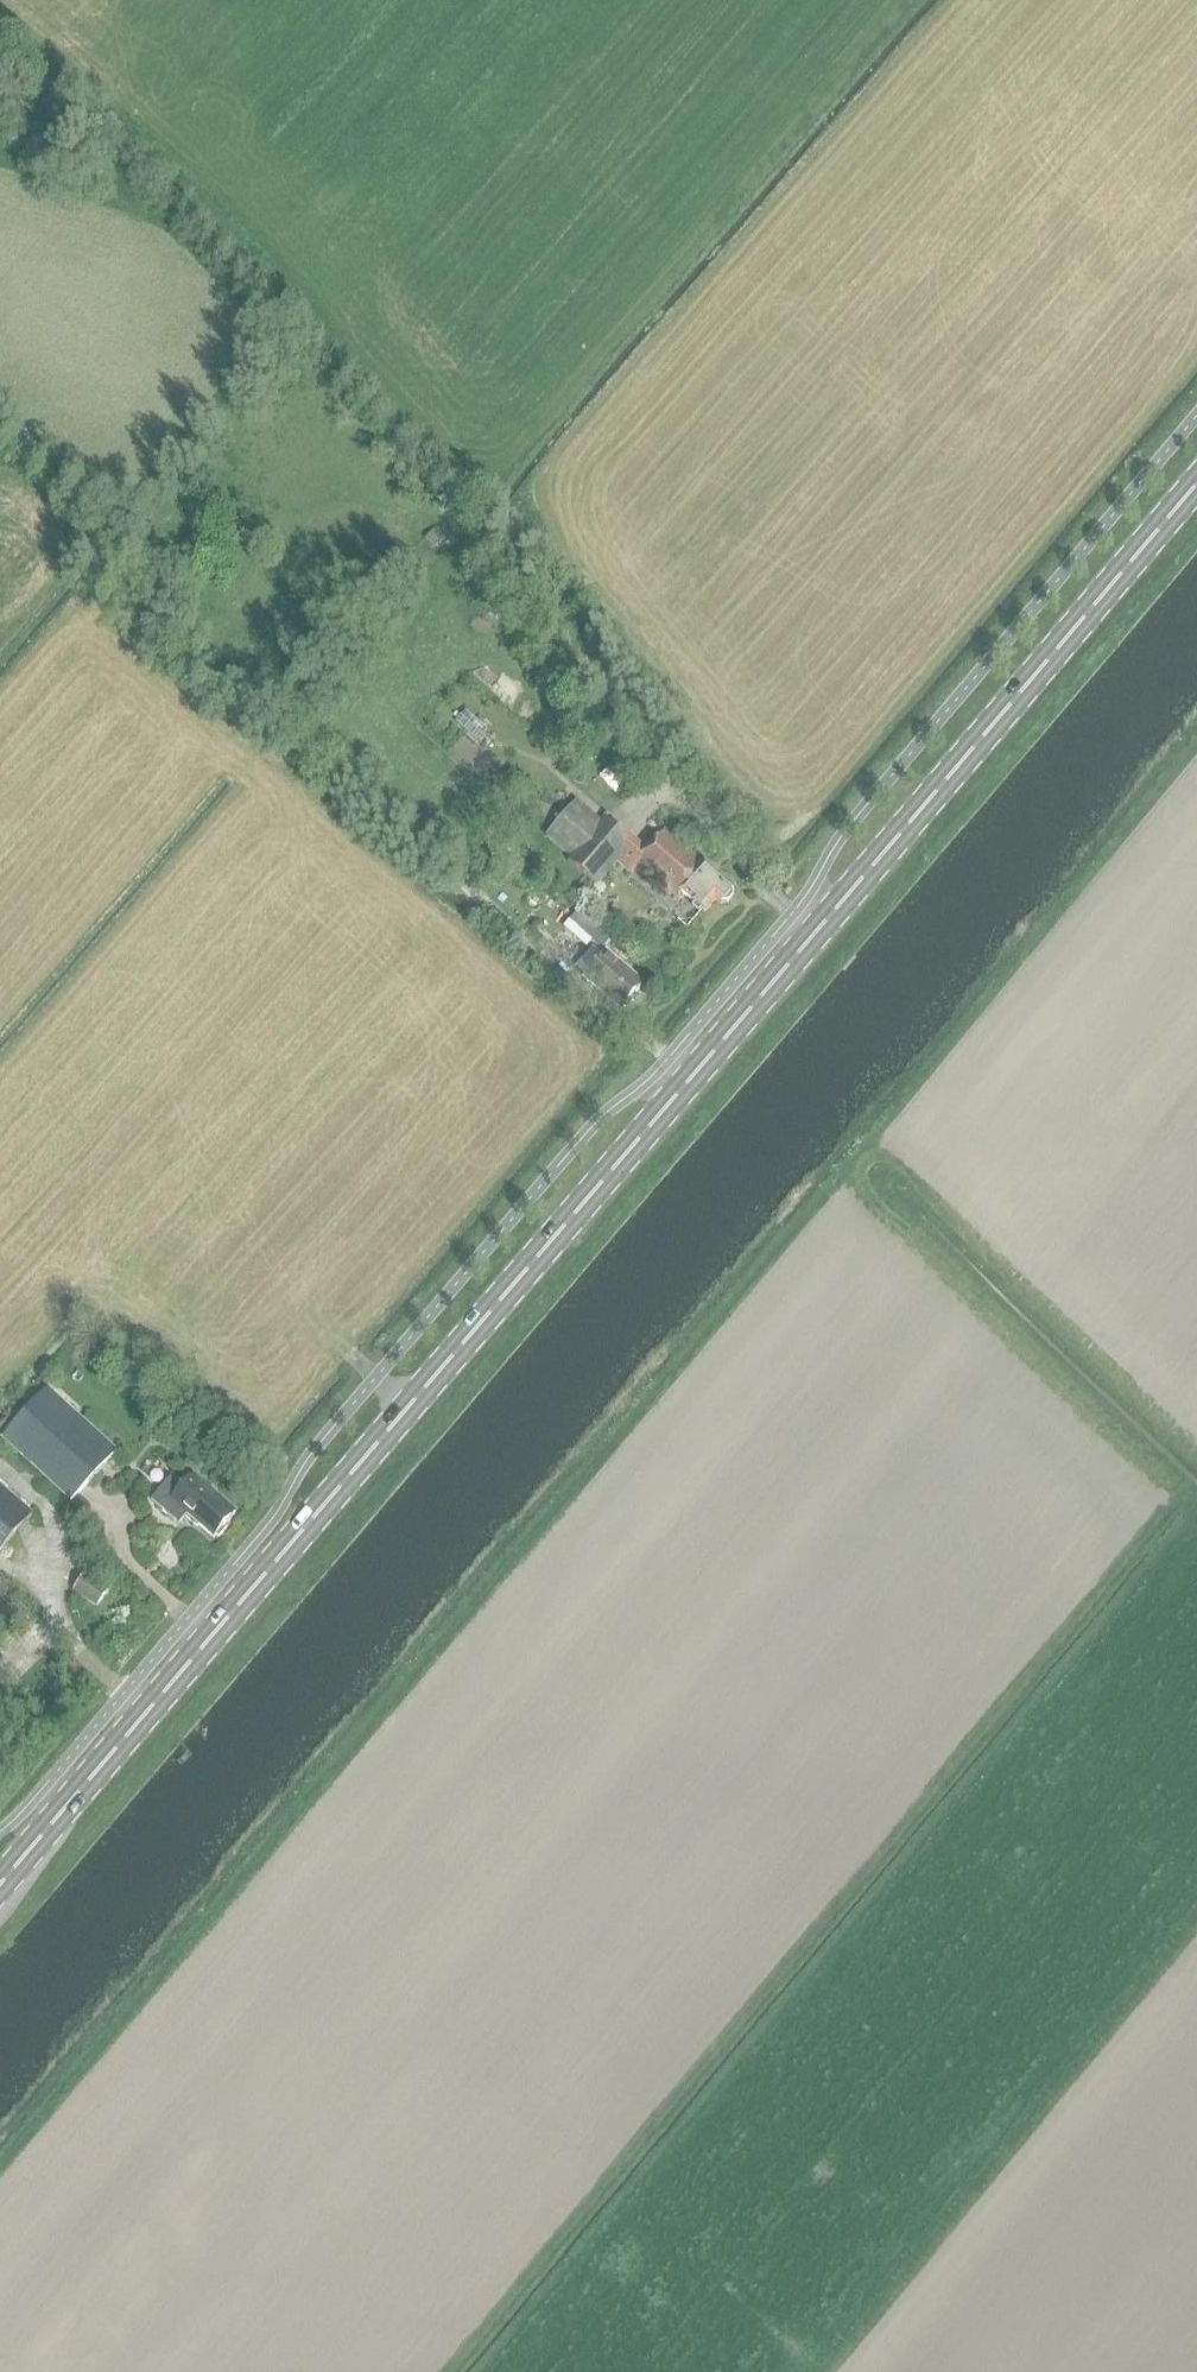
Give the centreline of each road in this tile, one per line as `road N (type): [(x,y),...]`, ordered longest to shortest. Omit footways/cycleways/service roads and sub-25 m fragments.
road 1 (primary): [(0,1895),(1196,477)]

